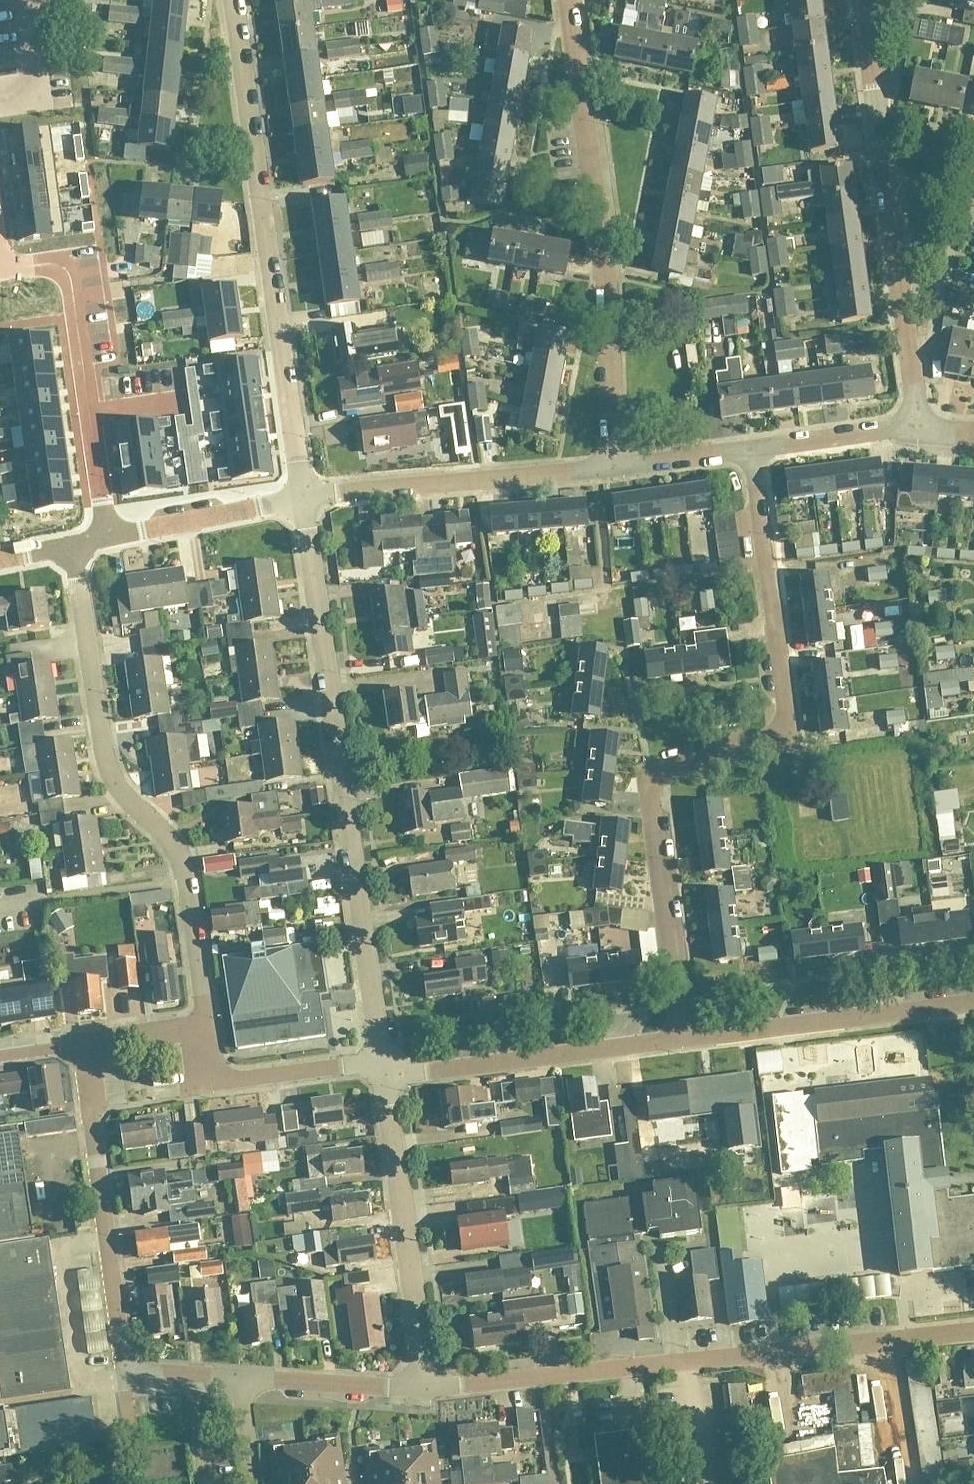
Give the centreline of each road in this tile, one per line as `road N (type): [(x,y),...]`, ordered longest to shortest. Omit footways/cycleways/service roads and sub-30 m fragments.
road 1 (residential): [(680,1042),(647,781),(785,737),(750,450)]
road 2 (residential): [(380,1062),(302,497)]
road 3 (residential): [(425,1390),(973,1330)]
road 4 (residential): [(193,1032),(203,1031),(183,875),(169,839),(113,783),(103,754),(70,545)]
road 5 (residential): [(302,497),(231,0)]
road 6 (residential): [(611,468),(609,307),(566,0)]
road 7 (residential): [(126,1374),(81,1046)]
road 8 (residential): [(425,1390),(383,1080)]
road 9 (residential): [(302,497),(611,468)]
road 10 (residential): [(383,1080),(680,1042)]
road 11 (residential): [(680,1042),(973,1005)]
road 12 (residential): [(380,1062),(202,1088),(193,1032)]
road 13 (residential): [(908,353),(878,124)]
road 14 (residential): [(0,258),(65,270),(84,416)]
road 15 (residential): [(101,539),(302,497)]
road 16 (residential): [(908,353),(932,343),(973,172)]
road 17 (residential): [(238,1381),(425,1390)]
road 18 (residential): [(750,450),(915,433)]
road 19 (residential): [(611,468),(750,450)]
road 20 (unclassified): [(0,97),(37,90),(25,0)]
road 21 (residential): [(878,124),(907,0)]
road 22 (residential): [(878,124),(861,0)]
road 23 (residential): [(84,416),(101,539)]

